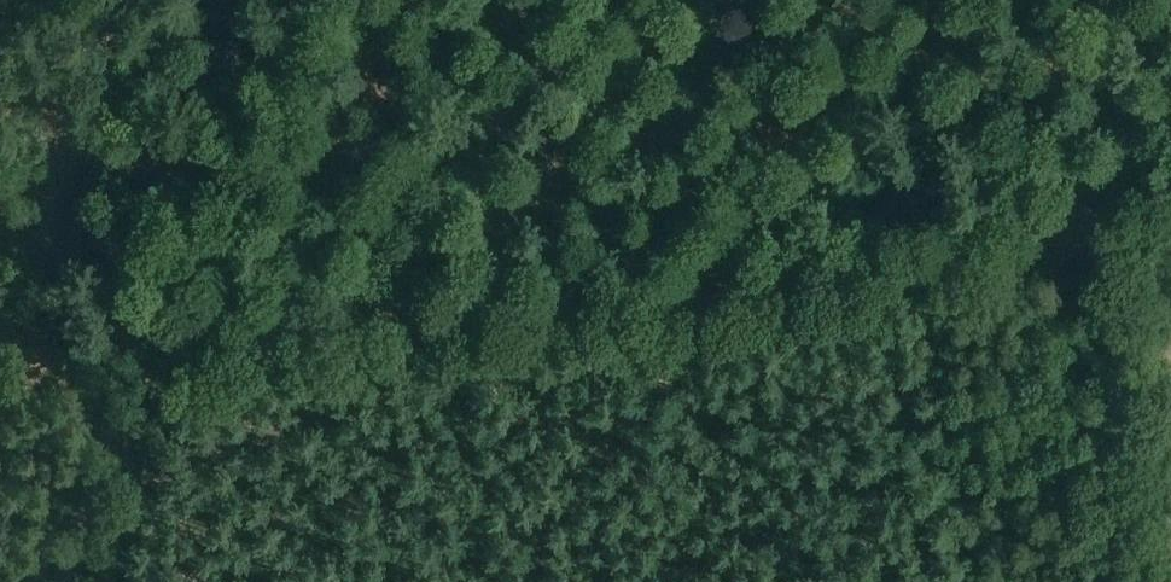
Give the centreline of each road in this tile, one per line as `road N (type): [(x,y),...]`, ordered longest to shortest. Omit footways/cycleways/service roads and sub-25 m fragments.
road 1 (track): [(136,317),(932,238)]
road 2 (track): [(136,317),(278,0)]
road 3 (track): [(55,581),(136,317)]
road 4 (track): [(992,233),(1170,215)]
road 5 (track): [(136,317),(0,331)]

